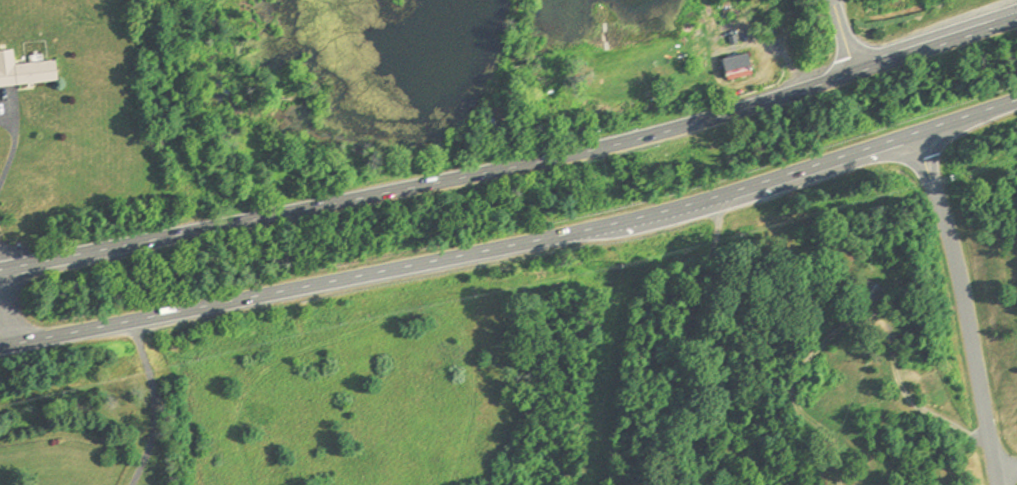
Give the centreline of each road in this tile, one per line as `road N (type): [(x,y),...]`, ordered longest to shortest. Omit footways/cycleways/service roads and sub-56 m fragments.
road 1 (trunk): [(1016,25),(576,156),(0,275)]
road 2 (trunk): [(0,351),(712,199),(1016,104)]
road 3 (residential): [(913,138),(954,266),(992,484)]

